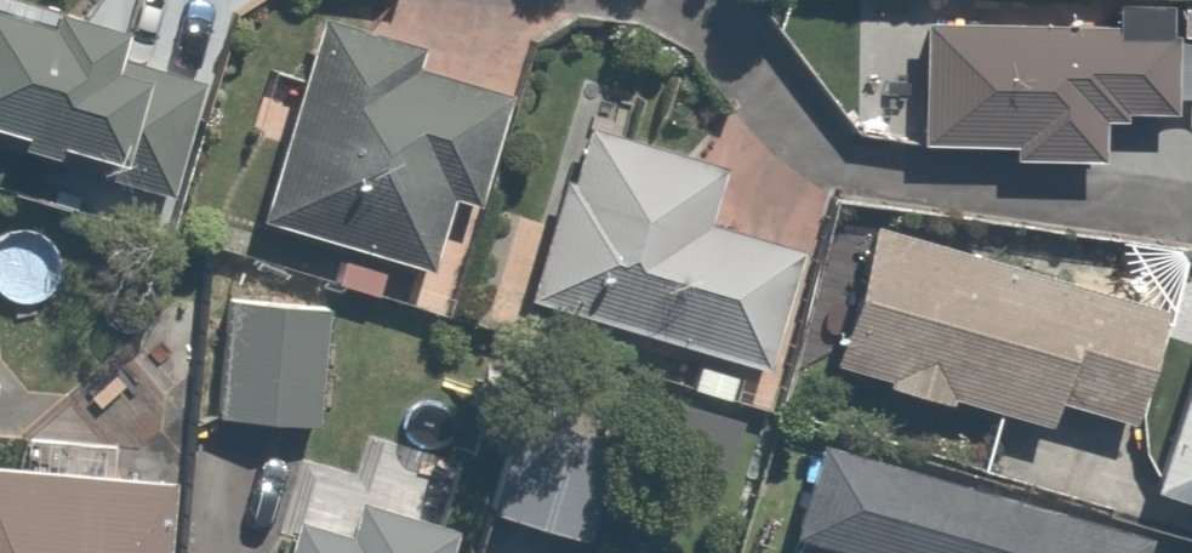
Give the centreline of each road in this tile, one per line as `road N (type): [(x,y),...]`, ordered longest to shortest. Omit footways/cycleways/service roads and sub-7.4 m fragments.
road 1 (residential): [(1191,224),(840,173),(810,159),(693,8),(666,0)]

